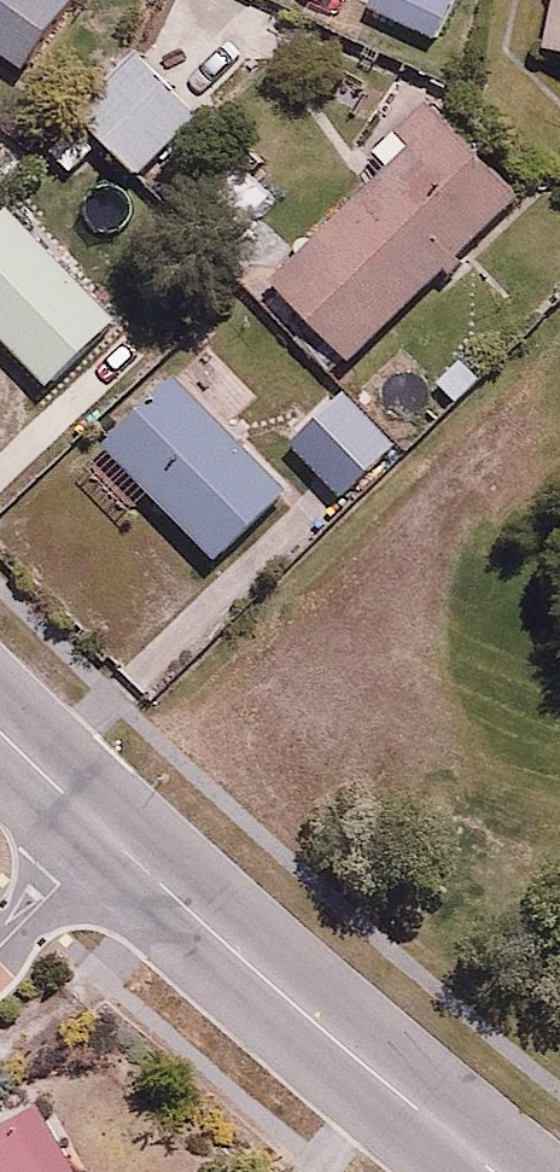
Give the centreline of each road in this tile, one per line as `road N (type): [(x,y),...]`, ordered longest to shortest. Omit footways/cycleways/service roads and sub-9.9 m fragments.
road 1 (residential): [(494,1171),(106,837)]
road 2 (residential): [(106,837),(0,729)]
road 3 (residential): [(0,943),(106,837)]

